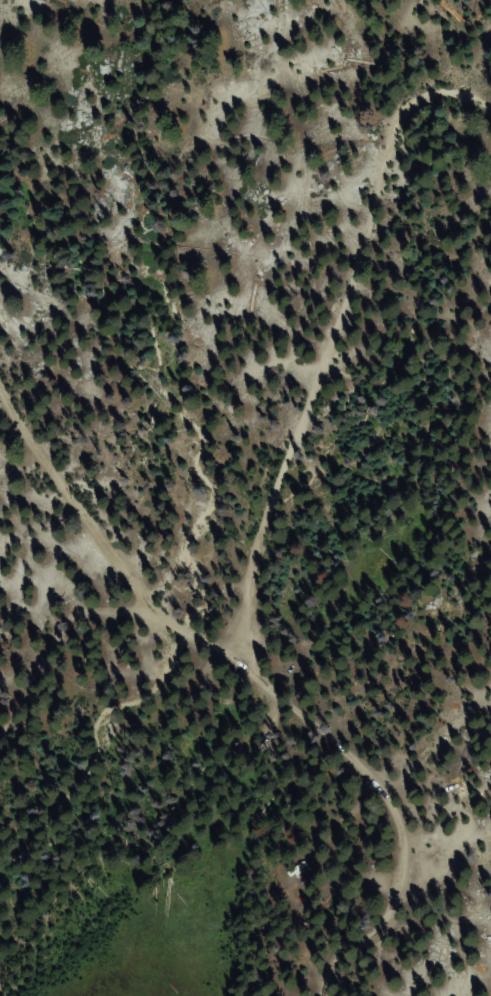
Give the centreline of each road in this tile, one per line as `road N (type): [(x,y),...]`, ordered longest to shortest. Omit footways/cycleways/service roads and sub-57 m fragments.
road 1 (track): [(490,116),(421,96),(373,146),(351,200),(316,373),(249,537),(233,645),(313,758),(359,792),(379,854),(375,908),(347,934),(314,995)]
road 2 (track): [(233,645),(171,628),(122,576),(0,394)]

